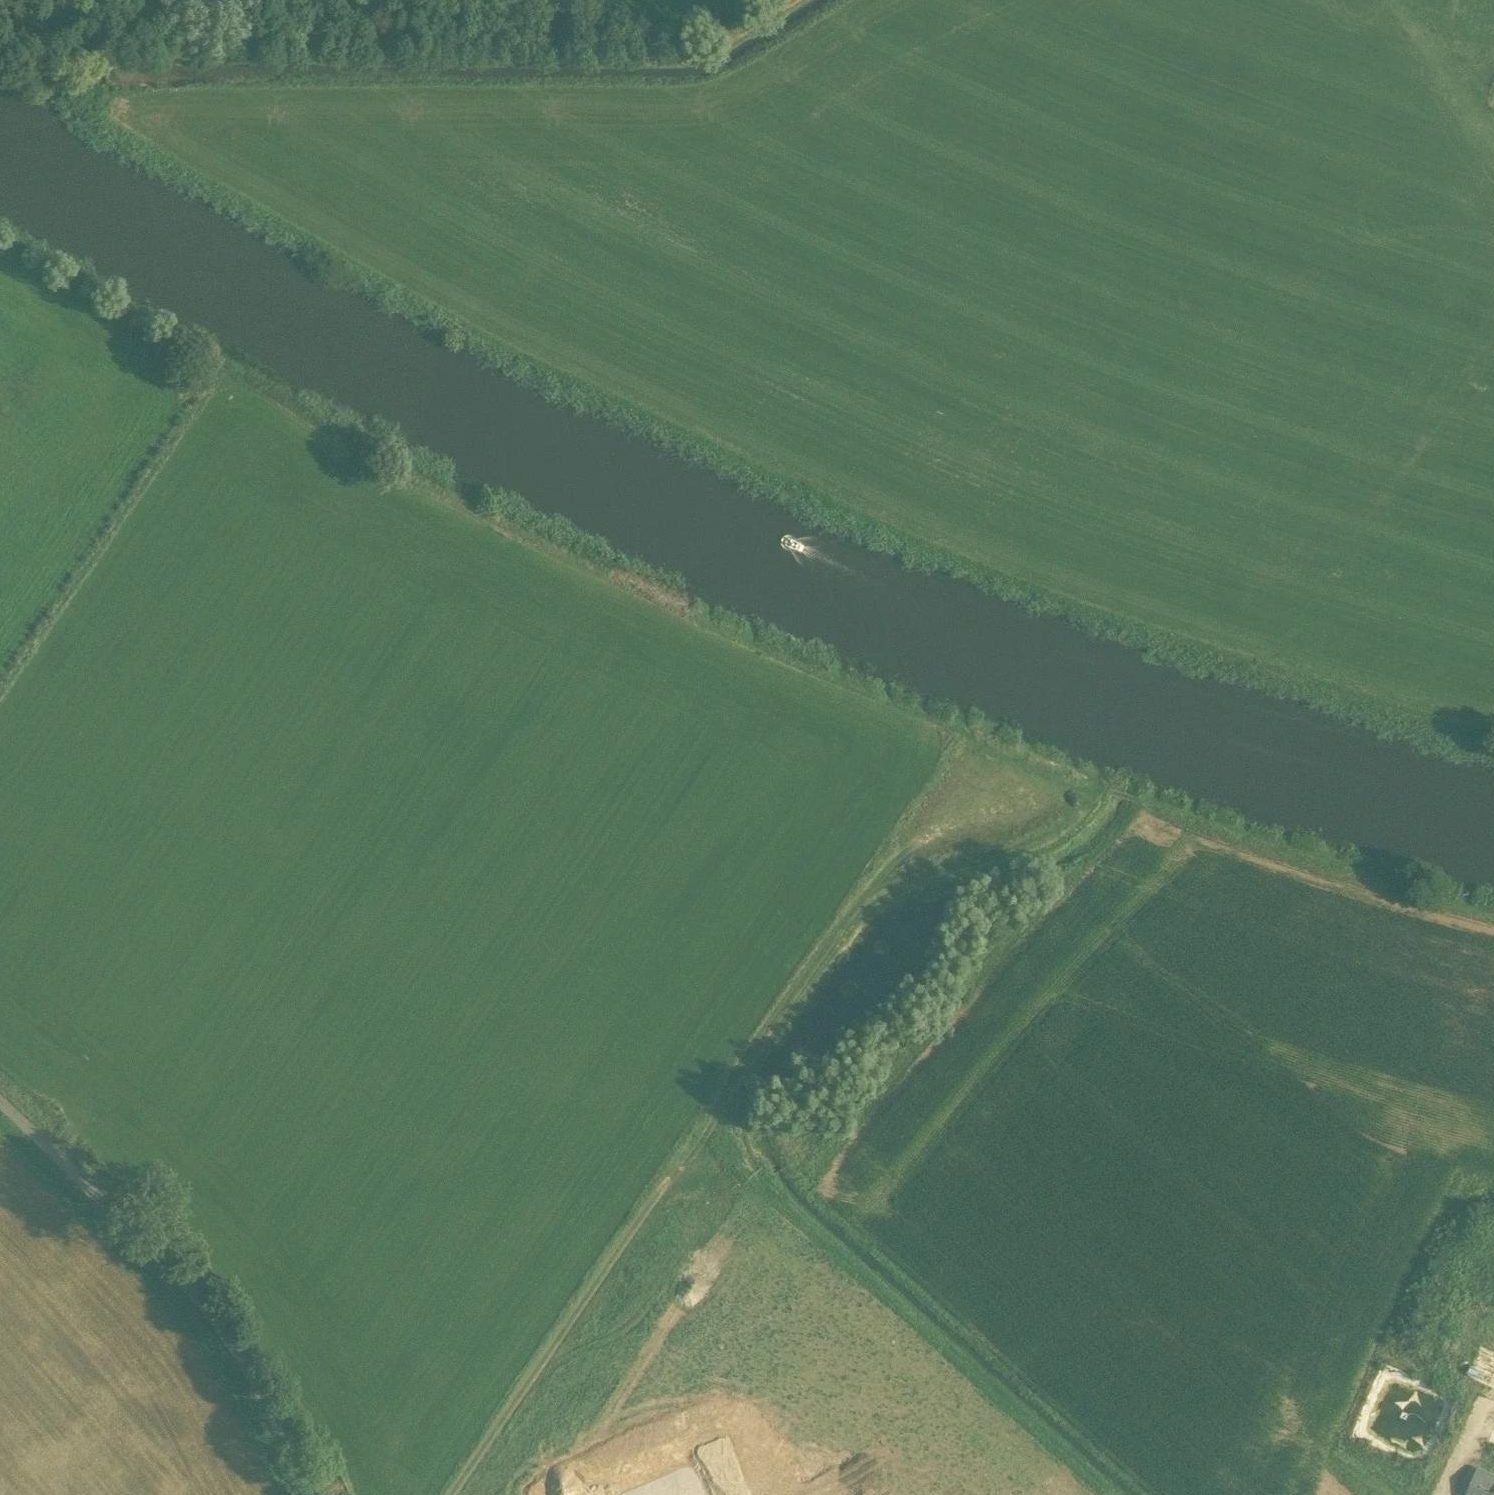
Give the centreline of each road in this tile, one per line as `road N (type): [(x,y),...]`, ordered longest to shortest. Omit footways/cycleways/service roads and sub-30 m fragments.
road 1 (unclassified): [(308,1494),(212,1313),(0,1103)]

